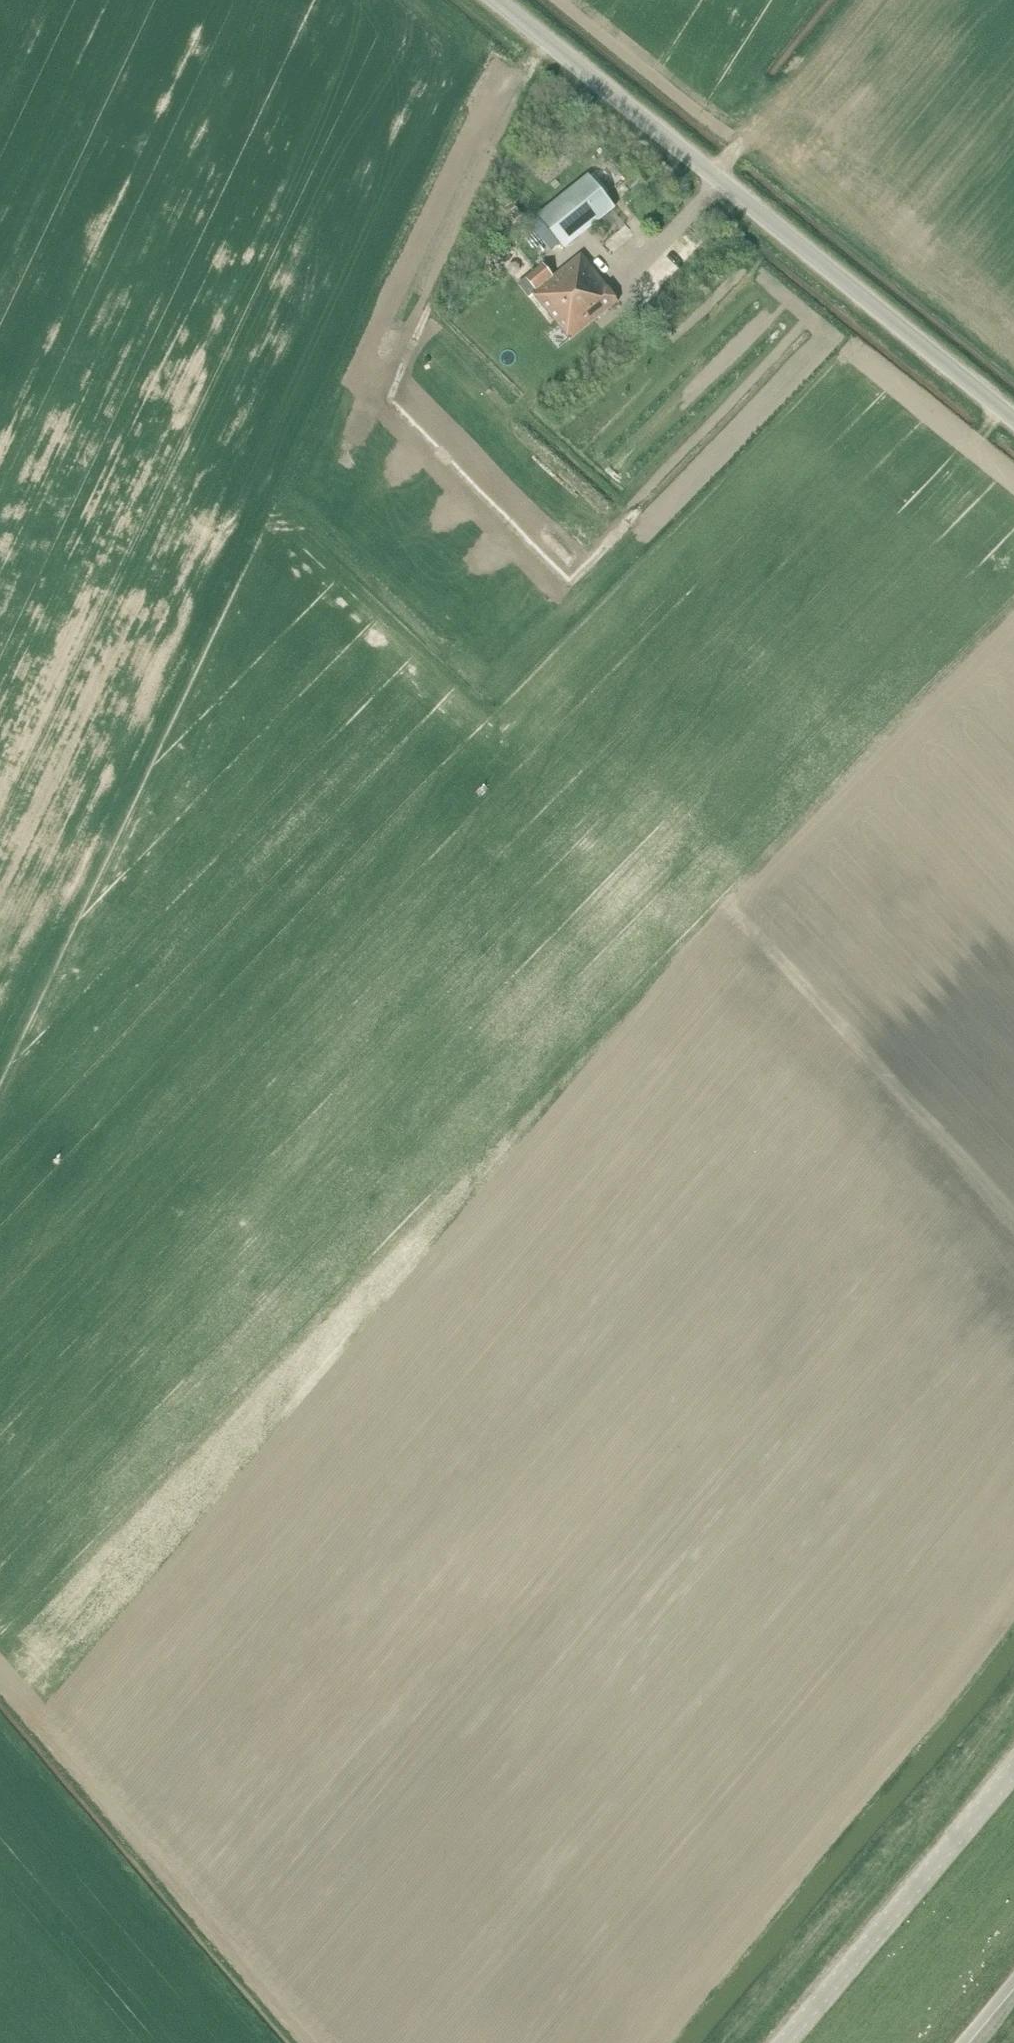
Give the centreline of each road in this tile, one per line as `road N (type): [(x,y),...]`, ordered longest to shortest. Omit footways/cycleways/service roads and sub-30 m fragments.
road 1 (unclassified): [(1013,418),(497,0)]
road 2 (tertiary): [(785,2042),(1013,1770)]

